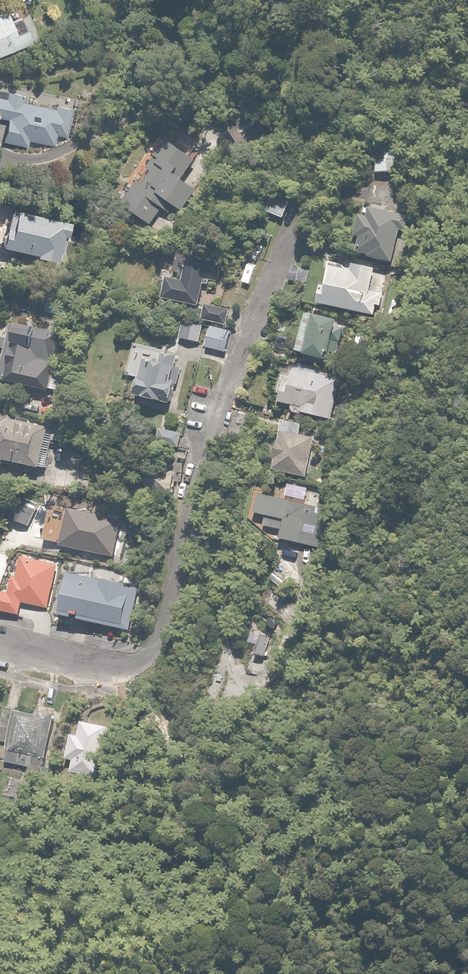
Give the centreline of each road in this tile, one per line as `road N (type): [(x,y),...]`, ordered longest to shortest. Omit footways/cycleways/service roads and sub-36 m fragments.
road 1 (residential): [(0,647),(123,665),(158,650),(207,454),(288,240)]

